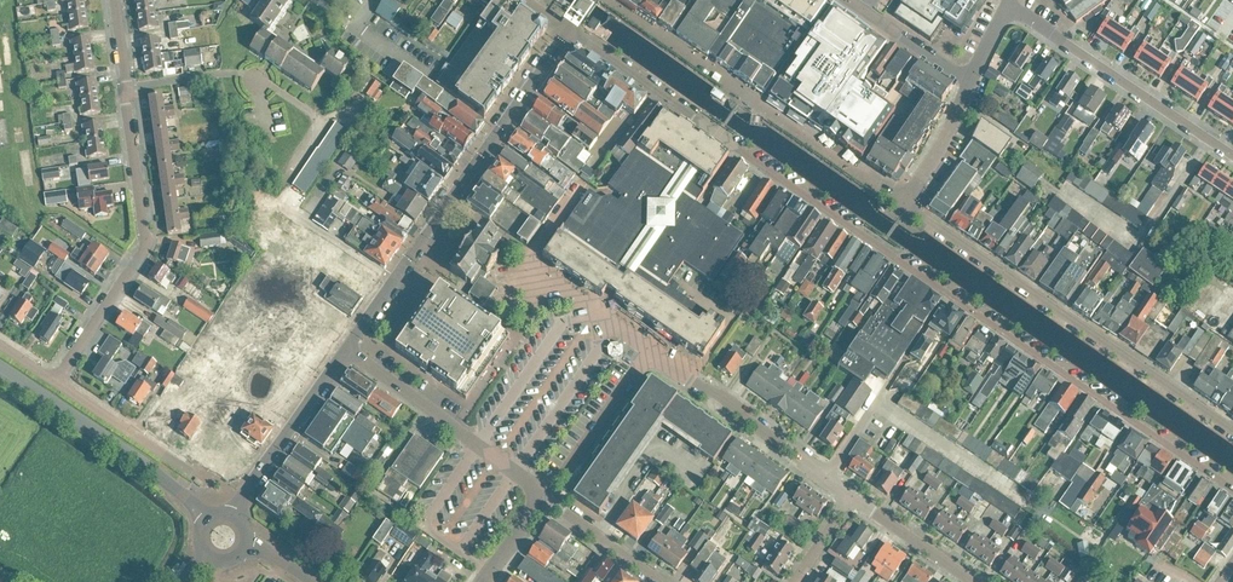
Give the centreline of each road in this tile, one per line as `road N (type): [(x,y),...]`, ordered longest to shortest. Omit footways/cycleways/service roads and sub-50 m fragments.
road 1 (residential): [(1232,432),(907,204),(1008,6)]
road 2 (residential): [(566,30),(948,293)]
road 3 (residential): [(948,293),(1232,491)]
road 4 (residential): [(1232,158),(1008,6)]
road 5 (secondary): [(206,521),(146,468),(0,370)]
road 6 (residential): [(545,500),(342,350)]
road 7 (residential): [(649,352),(449,200)]
road 8 (residential): [(149,240),(114,0)]
road 9 (residential): [(827,477),(948,293)]
road 10 (residential): [(827,477),(649,352)]
road 11 (secondary): [(566,30),(449,200)]
road 12 (secondary): [(342,350),(234,517)]
road 13 (residential): [(149,240),(245,75)]
road 14 (secondary): [(449,200),(342,350)]
road 15 (residential): [(545,500),(649,352)]
road 16 (residential): [(203,480),(54,385)]
road 17 (residential): [(54,385),(149,240)]
road 18 (residential): [(282,184),(325,124),(245,75)]
road 19 (residential): [(968,581),(848,497)]
road 20 (residential): [(657,581),(545,500)]
road 21 (residential): [(429,80),(356,28),(377,0)]
road 22 (residential): [(245,75),(153,0)]

